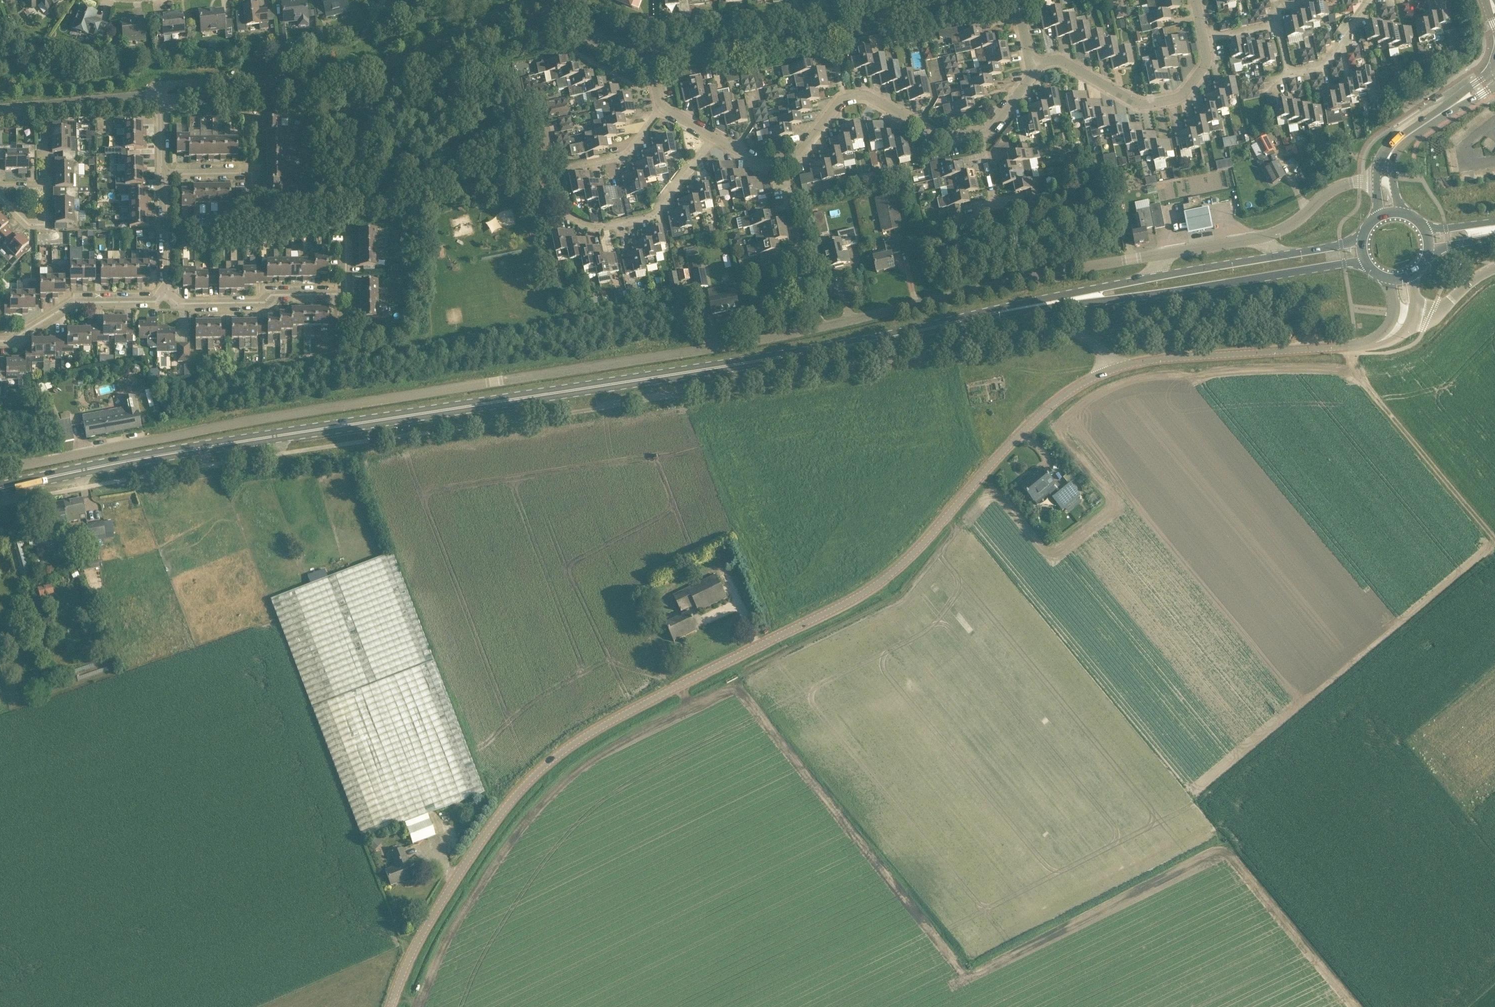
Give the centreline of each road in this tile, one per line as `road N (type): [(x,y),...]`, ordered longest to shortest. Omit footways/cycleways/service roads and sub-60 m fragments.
road 1 (unclassified): [(0,467),(553,375),(1172,254)]
road 2 (primary): [(0,489),(791,358),(1071,300)]
road 3 (tertiary): [(390,1006),(406,963),(483,837),(566,748),(886,579),(1043,411),(1110,370)]
road 4 (unclassified): [(615,406),(1075,332),(1091,338),(1110,370)]
road 5 (residential): [(200,84),(364,71),(531,0)]
road 6 (primary): [(1071,300),(1116,301),(1364,263)]
road 7 (tertiary): [(1110,370),(1151,359),(1353,348),(1390,334)]
road 8 (residential): [(980,133),(942,138),(865,94),(844,98),(799,154),(782,161)]
road 9 (track): [(1494,539),(1384,405),(1353,348)]
road 10 (residential): [(565,168),(566,211),(602,229),(661,209),(713,138)]
road 11 (residential): [(1037,68),(1060,59),(1131,100),(1157,103),(1177,99),(1196,80),(1206,65),(1204,40)]
road 12 (residential): [(347,294),(178,304),(167,295)]
road 13 (unclassified): [(653,54),(830,31)]
road 14 (residential): [(167,295),(73,303),(0,341)]
road 15 (residential): [(0,111),(160,96)]
road 16 (unclassified): [(1253,239),(1292,224),(1331,193),(1385,177)]
road 17 (unclassified): [(830,31),(971,0)]
road 18 (primary): [(1284,257),(1148,279)]
road 19 (unclassified): [(536,0),(624,49),(653,54)]
road 20 (residential): [(565,168),(627,154),(662,107)]
road 21 (residential): [(166,174),(167,295)]

